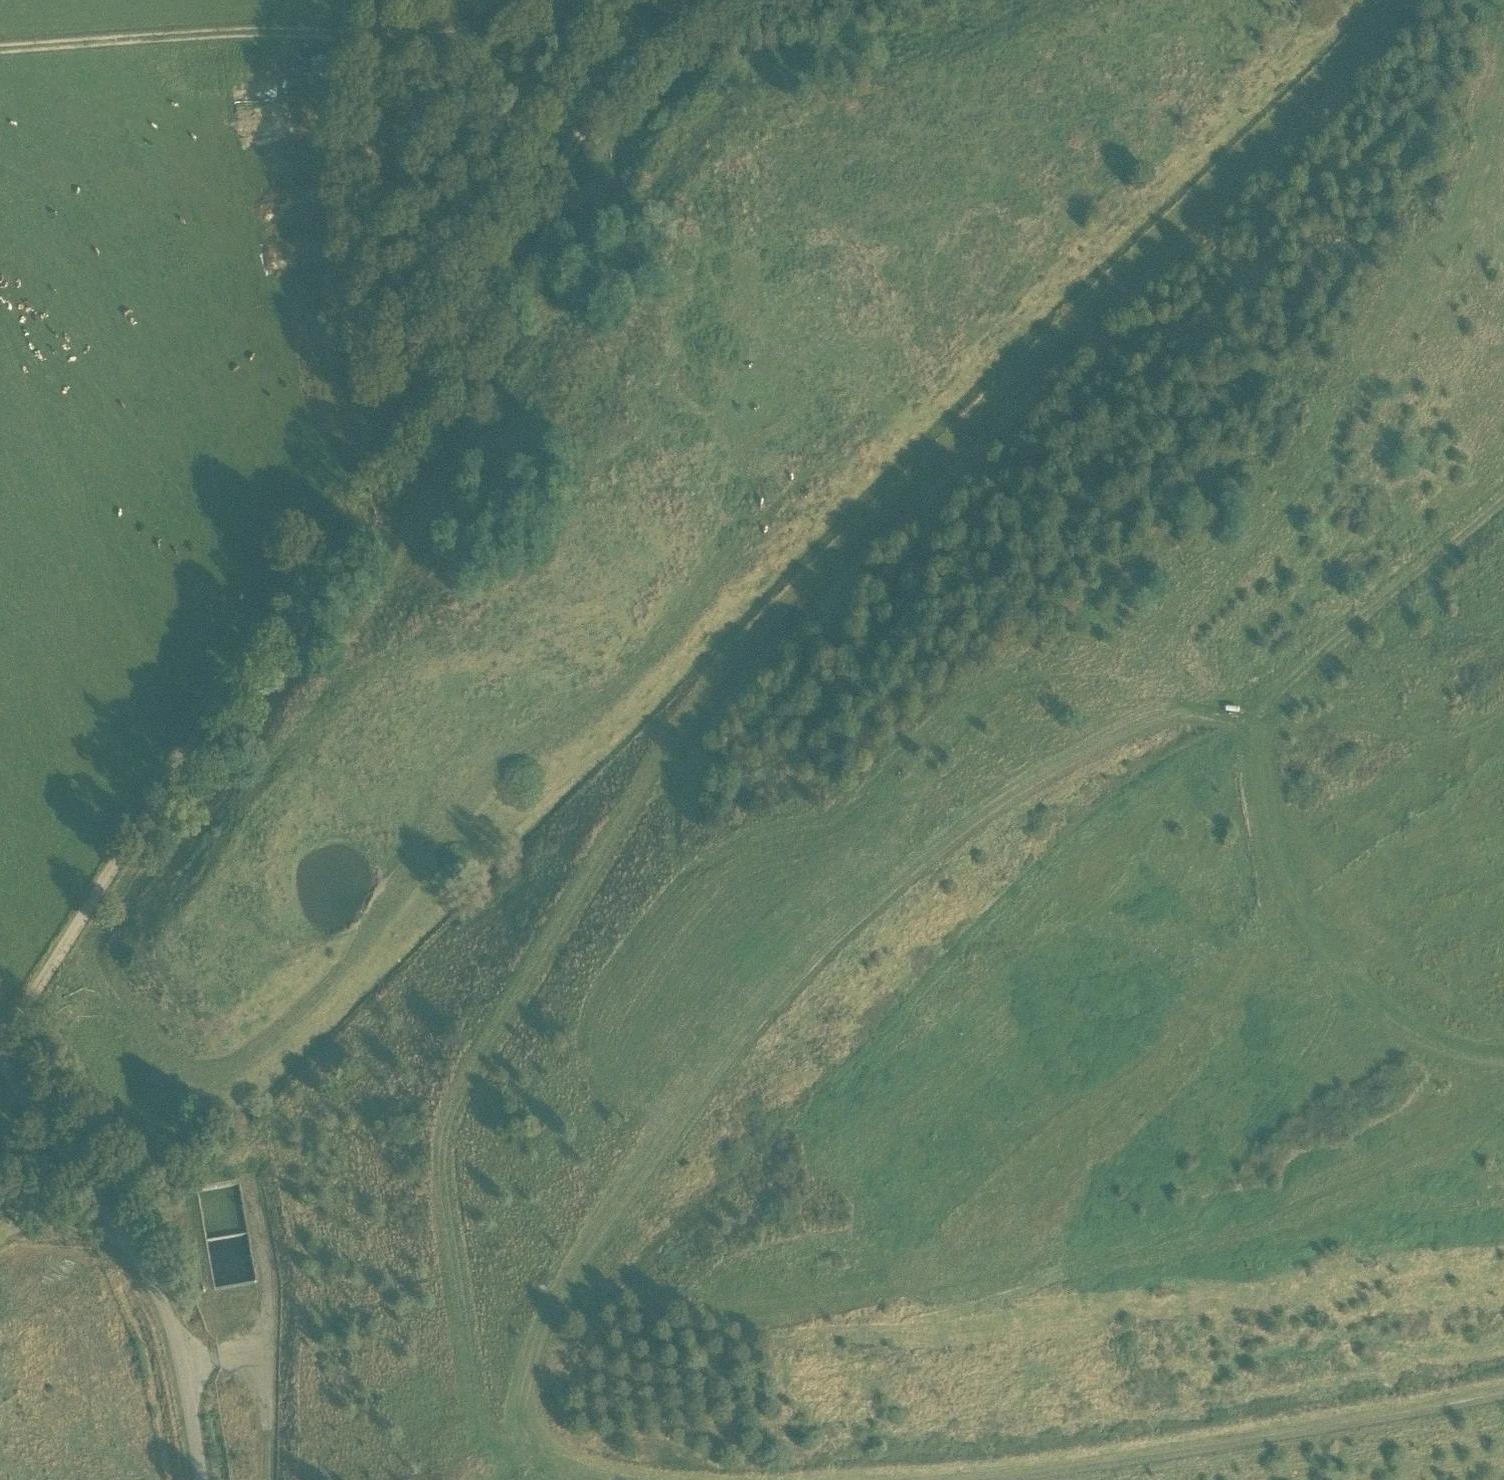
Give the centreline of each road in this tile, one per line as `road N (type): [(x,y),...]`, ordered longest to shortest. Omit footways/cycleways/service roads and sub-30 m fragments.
road 1 (track): [(553,1468),(504,1440),(473,1363),(443,1184),(449,1127),(466,1086),(711,678),(1403,0)]
road 2 (track): [(1503,491),(1280,688),(1263,716),(1200,716),(1135,732),(952,837),(834,938),(701,1088),(617,1205),(543,1336),(534,1398),(553,1468)]
road 3 (unclassified): [(0,1038),(474,297),(616,92),(674,25),(731,0)]
road 4 (track): [(1503,1392),(996,1479)]
road 5 (unclassified): [(199,1479),(167,1317),(151,1280),(0,1058)]

